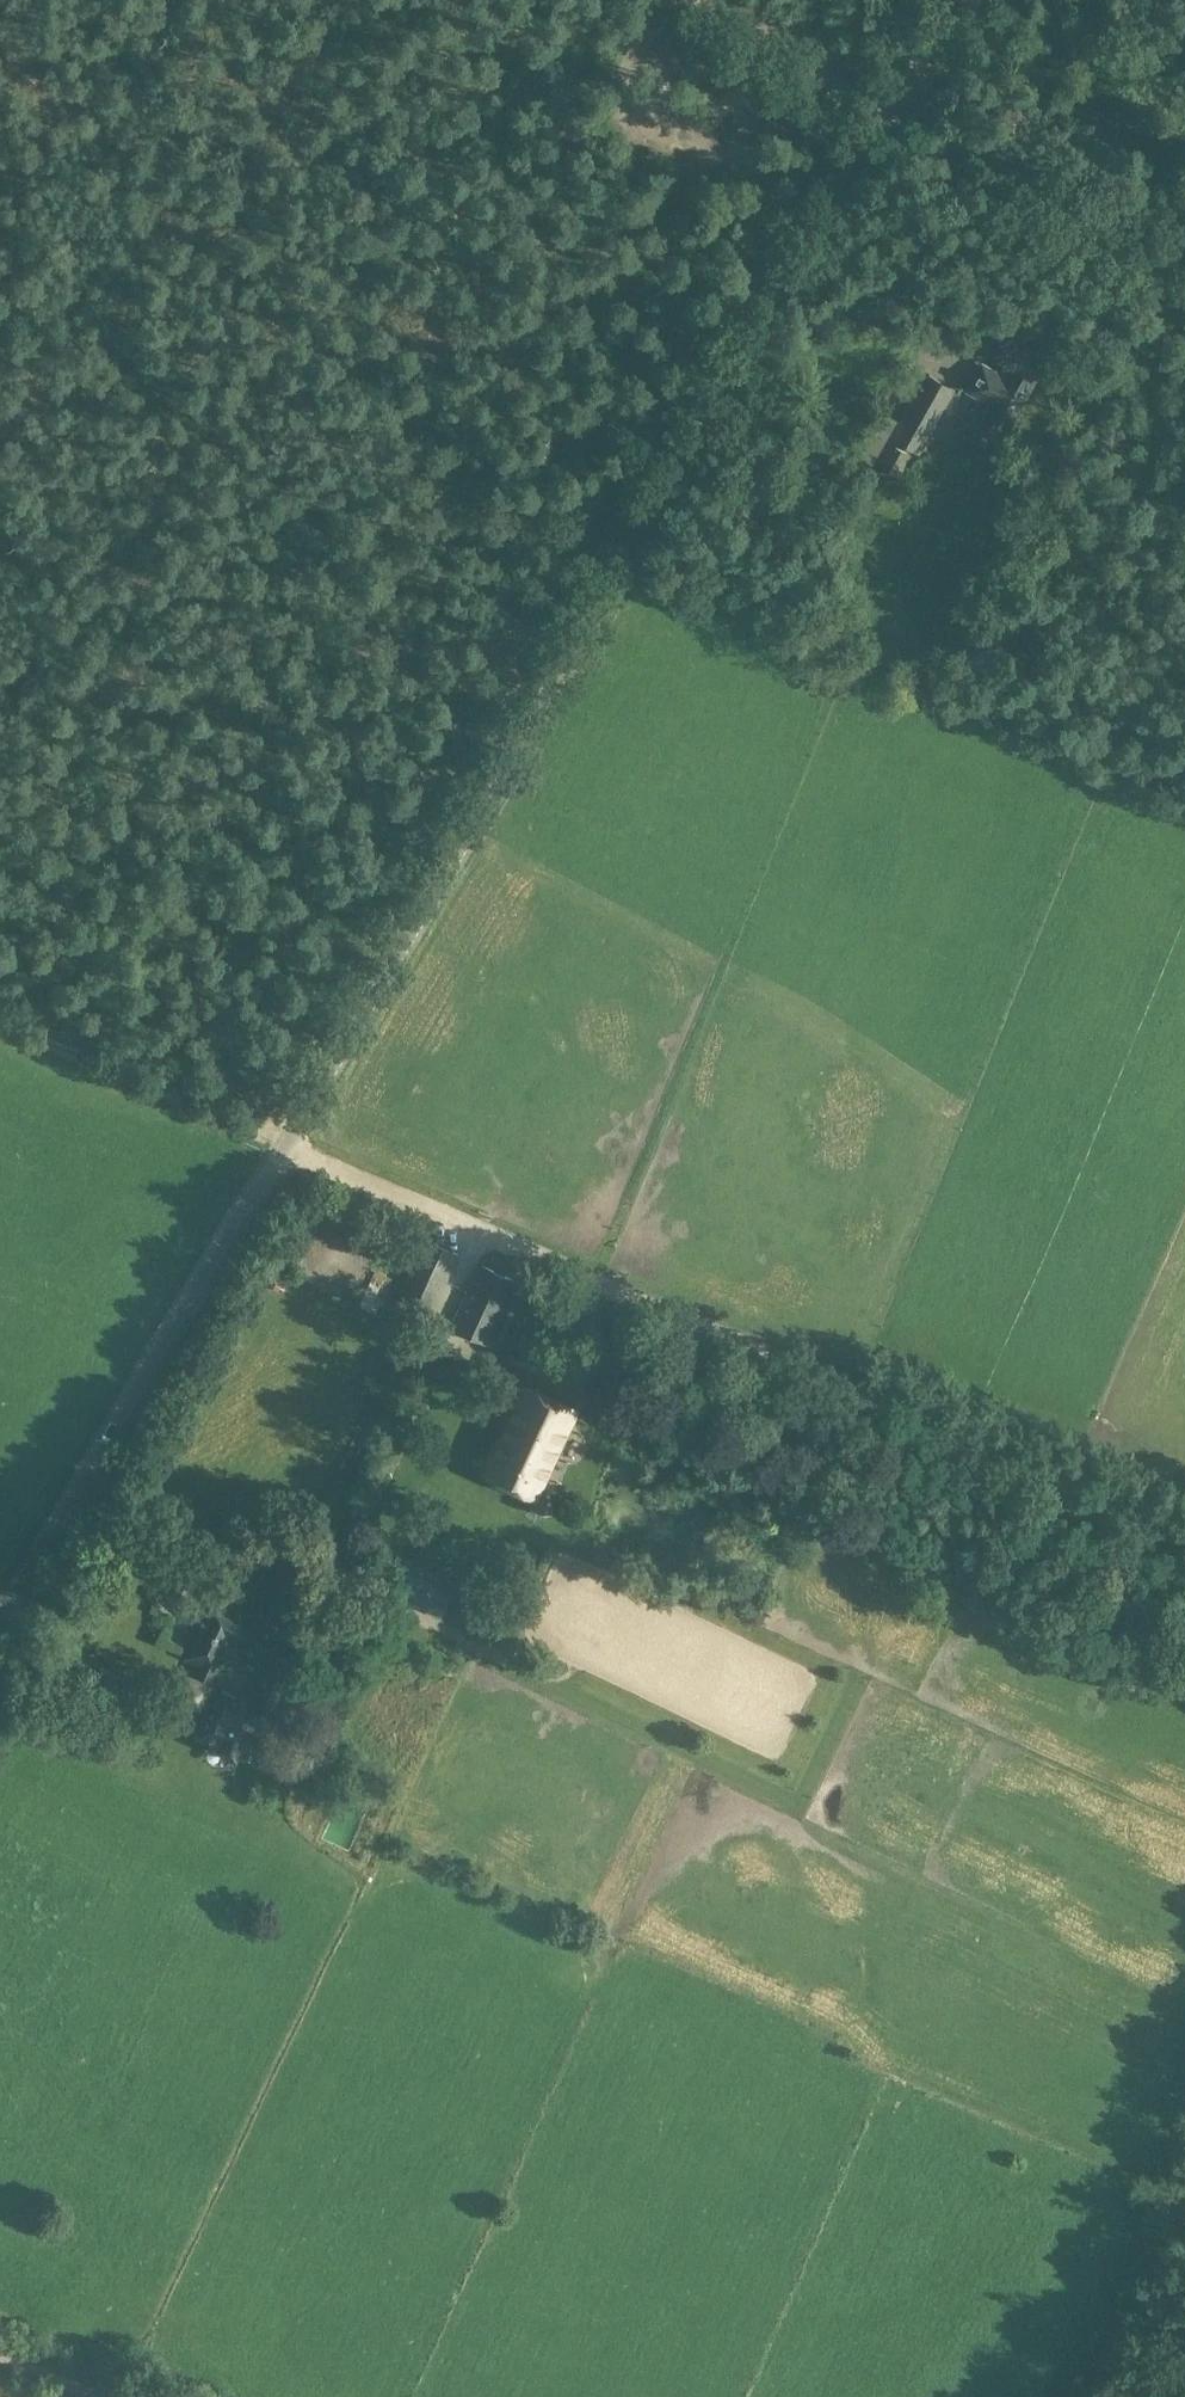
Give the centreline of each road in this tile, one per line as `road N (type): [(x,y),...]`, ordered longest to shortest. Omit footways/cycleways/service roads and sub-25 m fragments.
road 1 (unclassified): [(0,1635),(287,1152),(528,725),(909,95)]
road 2 (track): [(1184,1526),(0,1026)]
road 3 (unclassified): [(1184,248),(909,95)]

